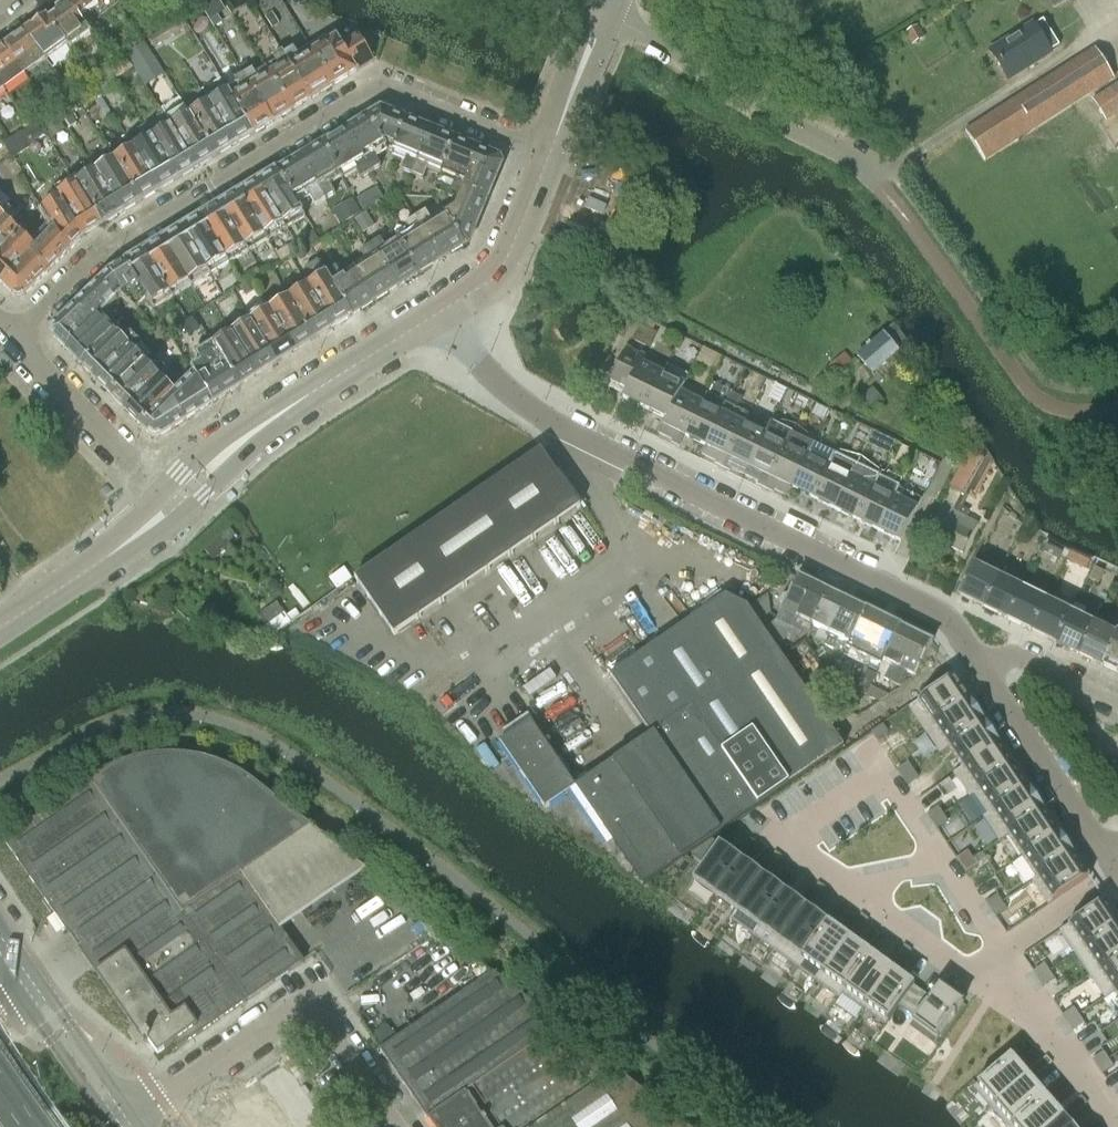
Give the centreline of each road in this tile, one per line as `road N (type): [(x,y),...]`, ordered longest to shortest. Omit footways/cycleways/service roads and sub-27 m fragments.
road 1 (residential): [(974,660),(933,613),(517,400),(440,312)]
road 2 (residential): [(12,340),(104,249),(378,86),(548,151)]
road 3 (unclassified): [(388,1126),(301,1011),(134,1115)]
road 4 (unclassified): [(600,11),(856,160),(881,187)]
road 5 (tertiary): [(175,502),(240,442),(440,312)]
road 6 (residential): [(847,890),(777,838),(881,775),(942,868)]
road 7 (track): [(1096,37),(874,179)]
road 8 (residential): [(1105,855),(974,660)]
road 9 (residential): [(175,502),(12,340)]
road 10 (tertiary): [(0,628),(88,573),(175,502)]
road 11 (tertiary): [(440,312),(495,278),(548,151)]
road 12 (tertiary): [(134,1115),(25,965)]
road 13 (tertiary): [(12,986),(113,1126)]
road 14 (residential): [(1117,707),(1013,660),(974,660)]
road 15 (tertiary): [(548,151),(600,11)]
road 16 (residential): [(1116,872),(996,950)]
road 17 (residential): [(961,974),(847,890)]
road 18 (residential): [(1117,1114),(1031,1002)]

